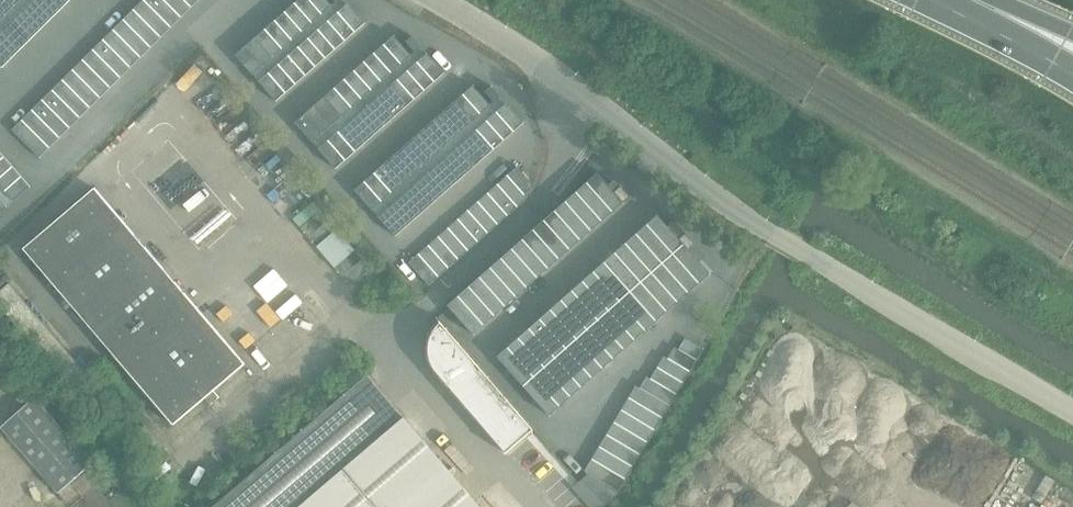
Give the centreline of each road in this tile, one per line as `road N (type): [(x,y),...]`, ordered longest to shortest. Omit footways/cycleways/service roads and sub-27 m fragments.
road 1 (unclassified): [(436,0),(526,52),(766,230),(1072,411)]
road 2 (motorway): [(928,0),(1072,74)]

